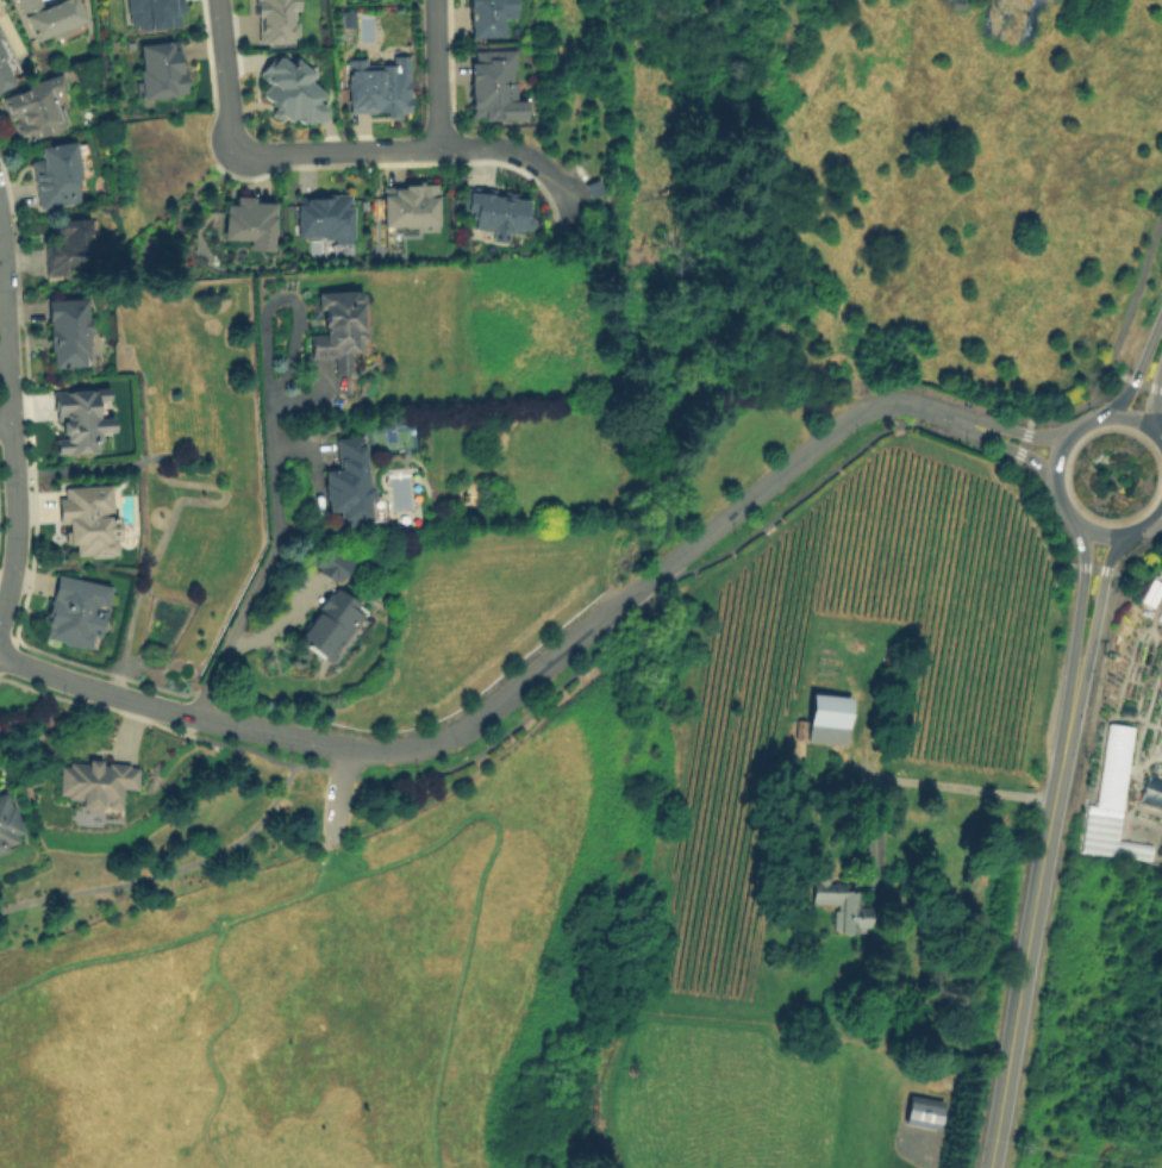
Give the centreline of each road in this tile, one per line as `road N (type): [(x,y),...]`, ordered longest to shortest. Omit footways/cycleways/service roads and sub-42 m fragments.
road 1 (residential): [(960,420),(901,401),(849,414),(482,714),(435,742),(389,752),(343,750),(198,719)]
road 2 (primary): [(1072,683),(985,1167)]
road 3 (residential): [(220,0),(240,150),(258,157),(441,148)]
road 4 (primary): [(1161,446),(1126,417),(1095,416),(1058,442),(1049,480),(1062,512),(1099,533),(1137,527),(1161,502)]
road 5 (residential): [(198,719),(0,655)]
road 6 (residential): [(441,148),(512,152),(545,173),(567,200),(574,256)]
road 7 (residential): [(10,417),(12,563),(0,615)]
road 8 (residential): [(0,224),(10,417)]
road 9 (primary): [(1068,518),(1080,545),(1072,683)]
road 10 (primary): [(1072,683),(1106,558),(1124,533)]
road 11 (residential): [(437,0),(441,148)]
road 12 (primary): [(1161,301),(1123,394),(1095,416)]

